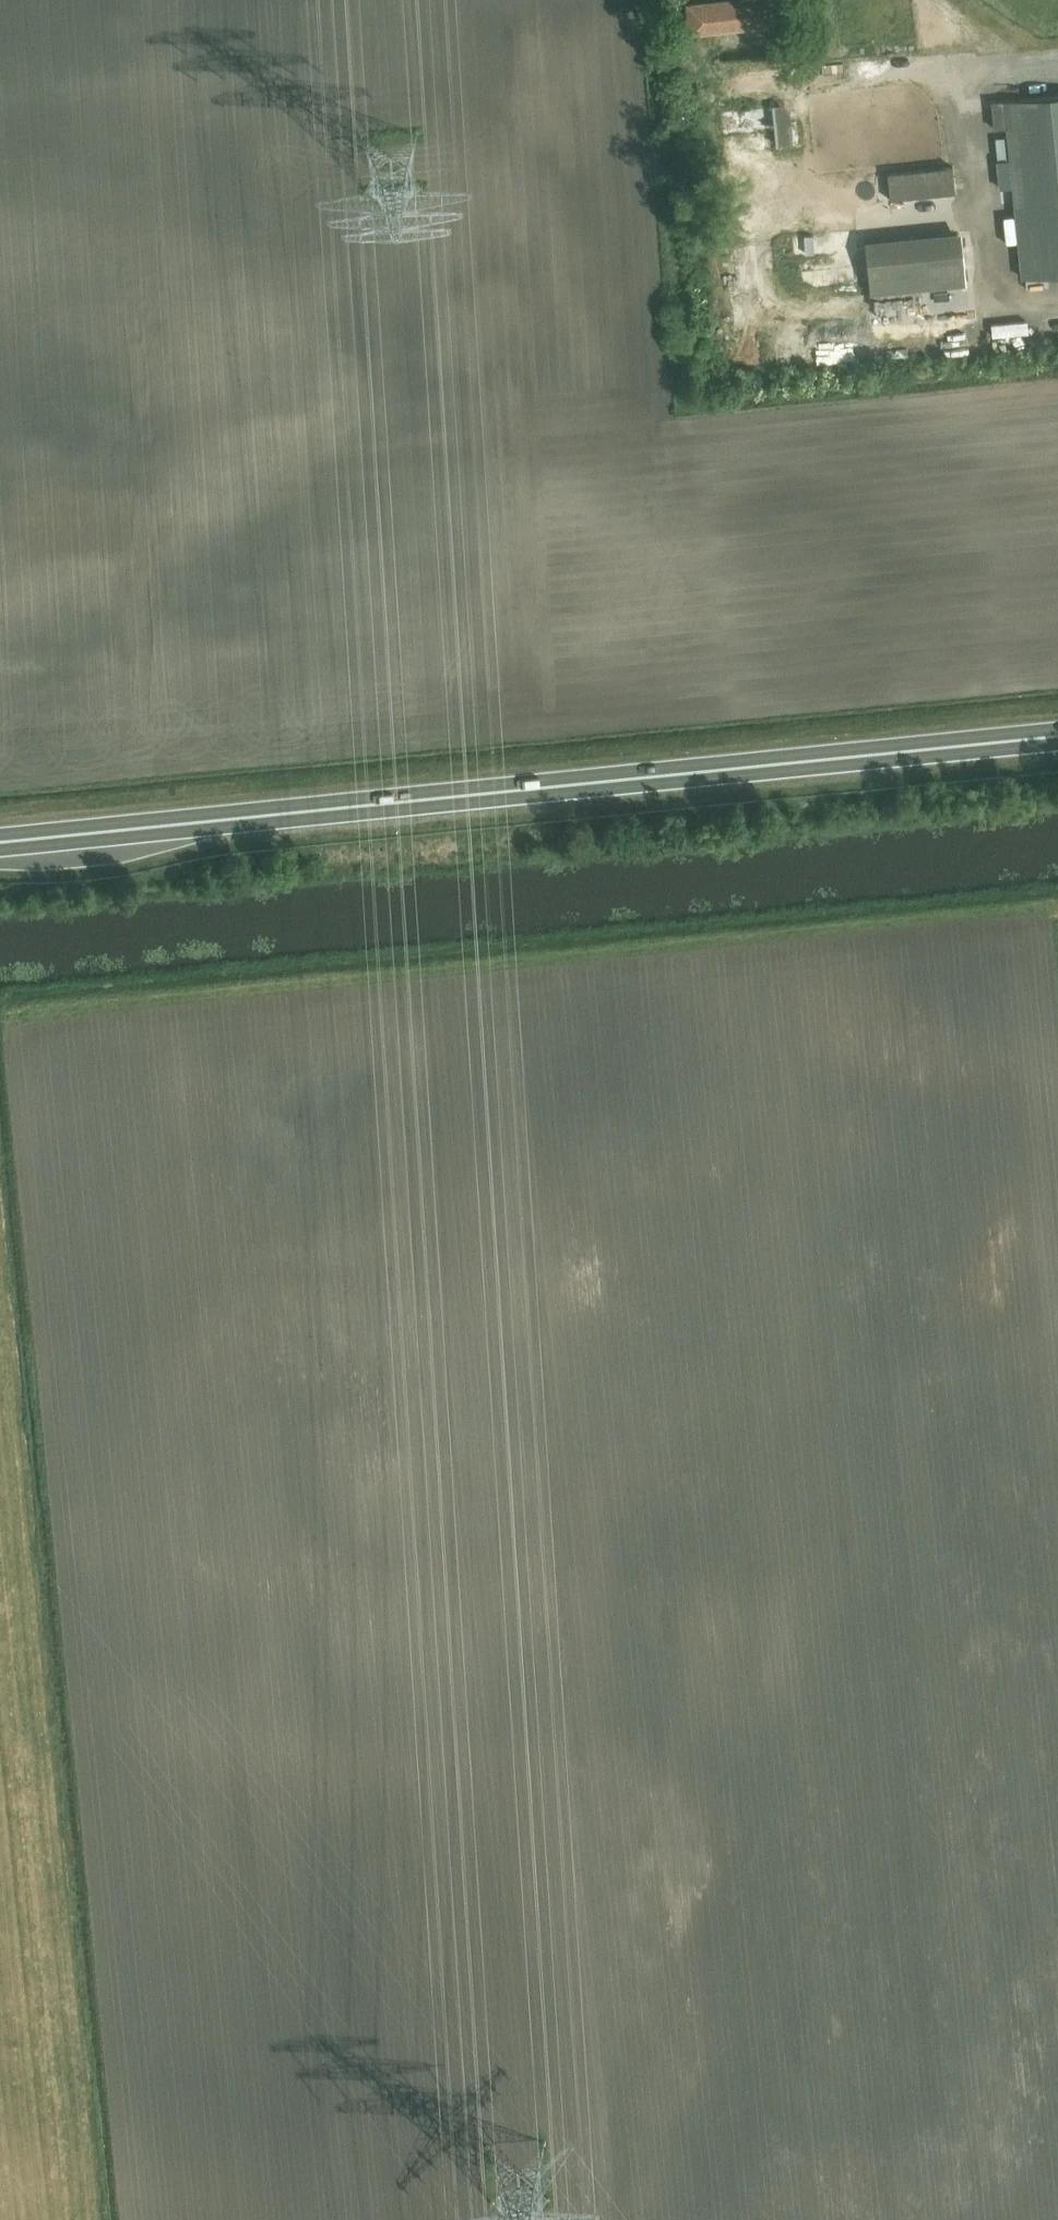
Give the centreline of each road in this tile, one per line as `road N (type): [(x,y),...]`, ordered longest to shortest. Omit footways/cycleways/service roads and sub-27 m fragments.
road 1 (trunk): [(0,843),(1057,737)]

